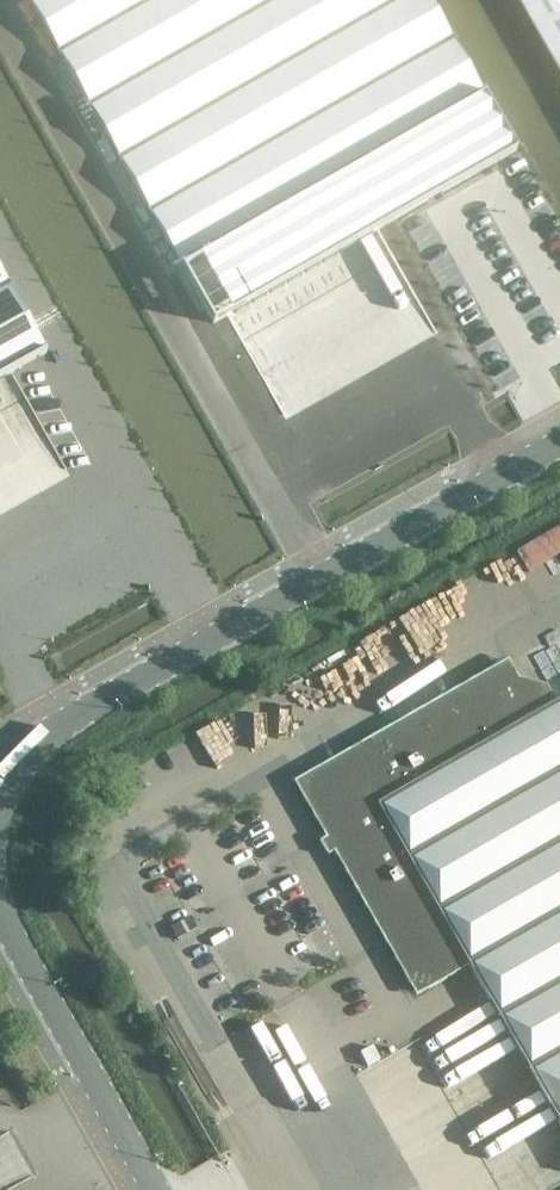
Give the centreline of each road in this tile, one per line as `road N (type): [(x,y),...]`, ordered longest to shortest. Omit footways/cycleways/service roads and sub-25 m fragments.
road 1 (unclassified): [(0,791),(51,733),(559,445)]
road 2 (unclassified): [(156,1189),(0,914)]

